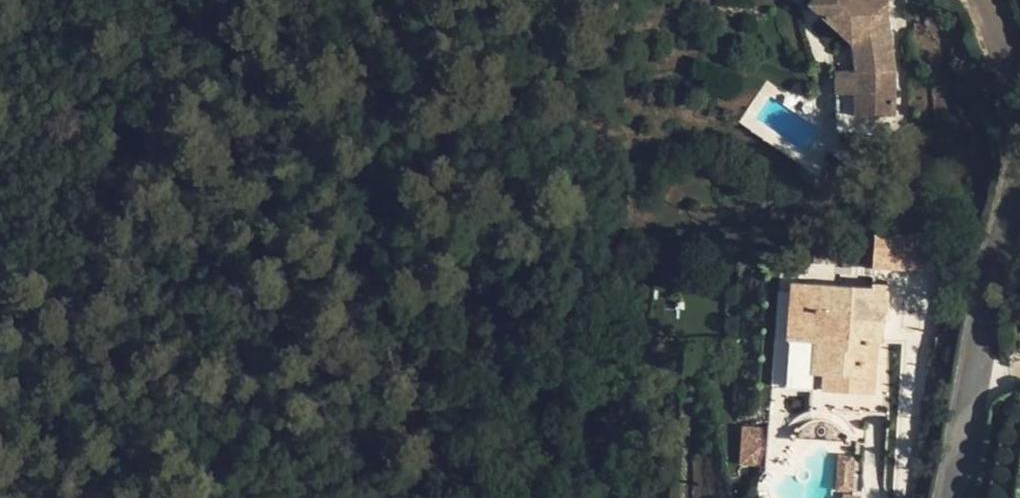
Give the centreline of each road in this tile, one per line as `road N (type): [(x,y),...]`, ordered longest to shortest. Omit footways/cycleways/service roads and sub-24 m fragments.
road 1 (residential): [(948,497),(1017,84),(994,0)]

